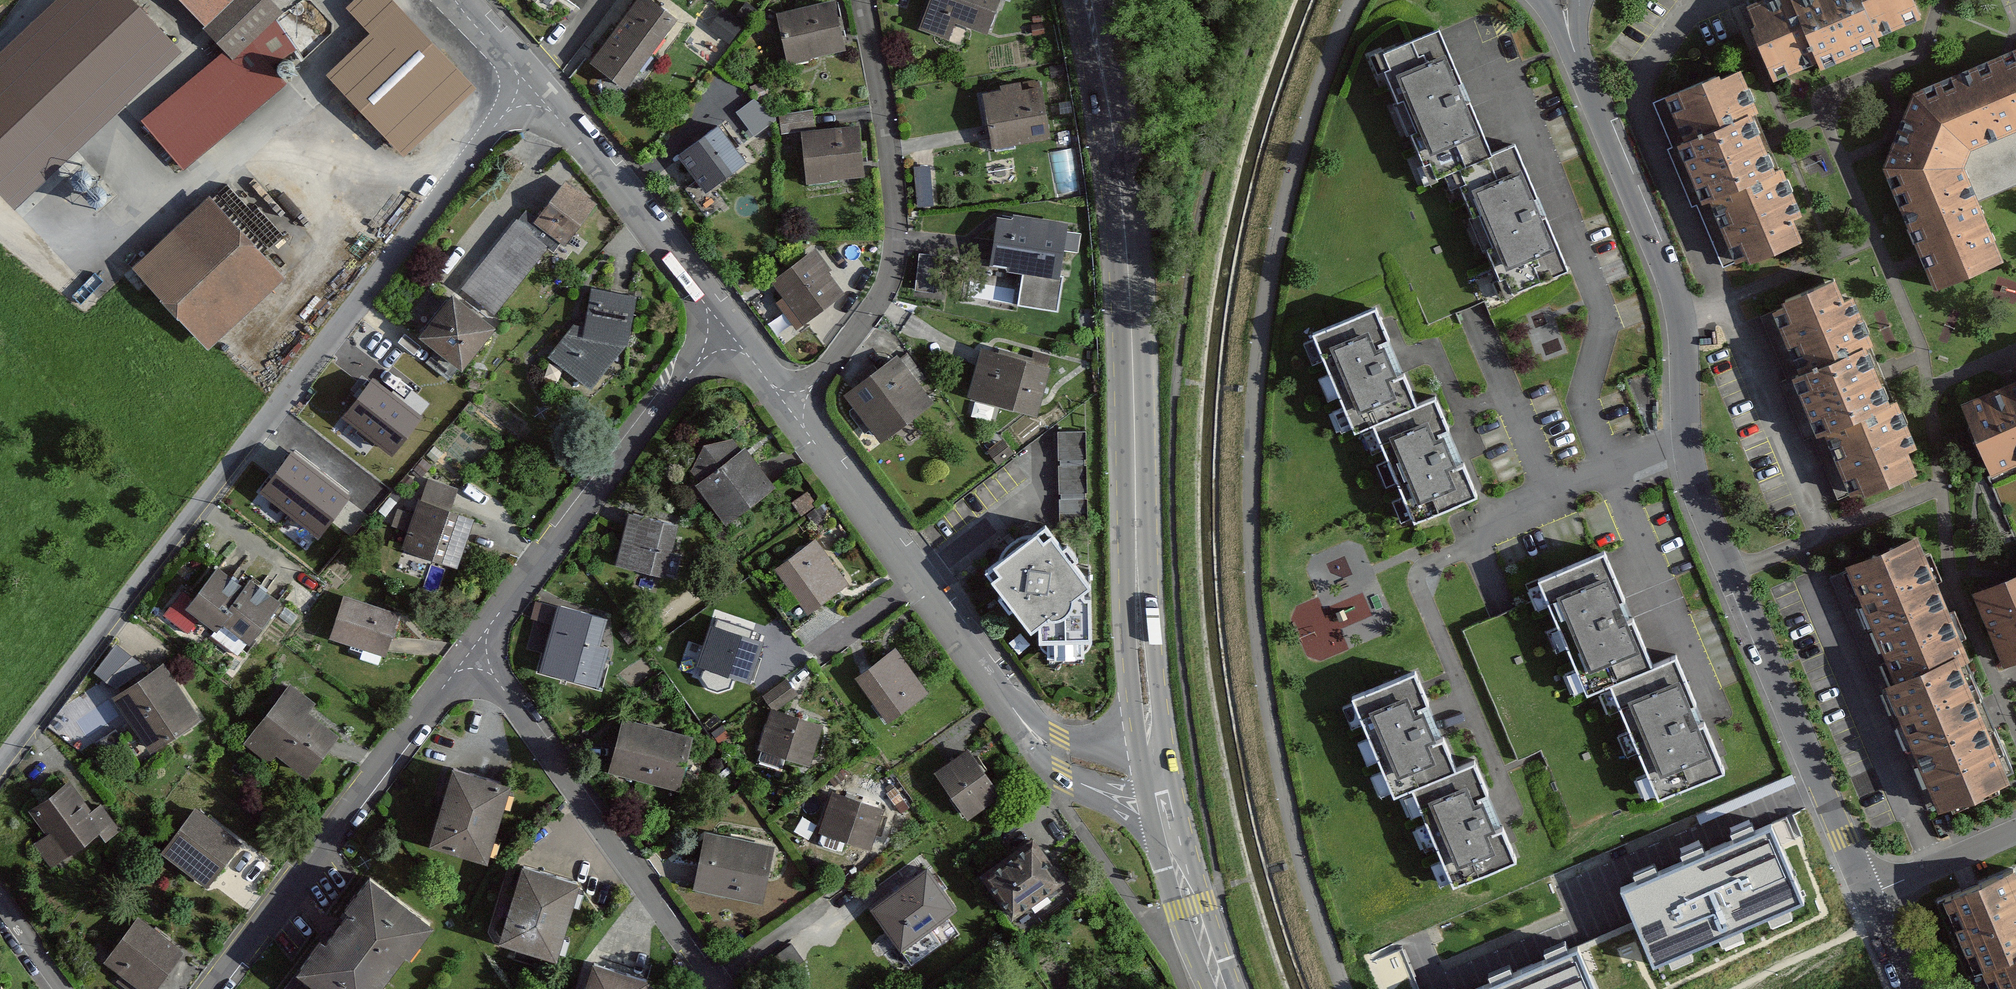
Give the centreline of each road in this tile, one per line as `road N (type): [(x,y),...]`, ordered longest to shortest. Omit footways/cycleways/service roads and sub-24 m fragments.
road 1 (residential): [(1564,0),(1570,41),(1677,291),(1686,441),(1701,501),(1868,896)]
road 2 (residential): [(531,86),(272,407),(0,768)]
road 3 (secondary): [(1152,740),(1125,237),(1104,91)]
road 4 (residential): [(1011,707),(724,324)]
road 5 (residential): [(473,647),(213,988)]
road 6 (residential): [(716,988),(473,647)]
road 7 (residential): [(724,324),(473,647)]
road 8 (residential): [(724,324),(531,86)]
road 9 (residential): [(1011,707),(1040,759),(1172,833)]
road 10 (secondary): [(1223,988),(1172,833)]
road 11 (residential): [(2015,833),(1868,896)]
road 12 (residential): [(1152,740),(1099,746),(1061,737),(1011,707)]

